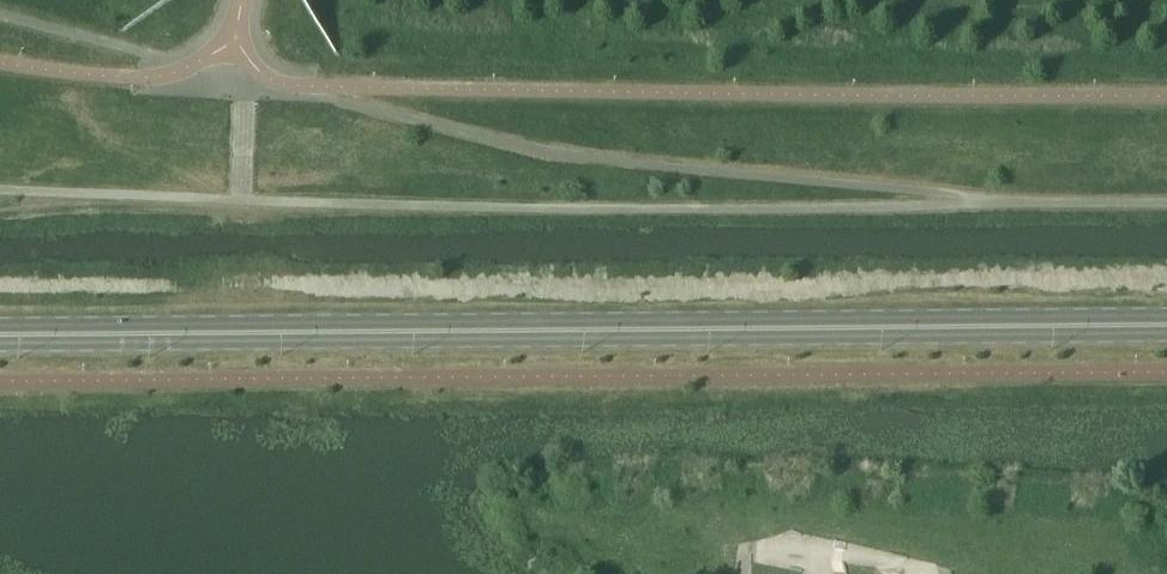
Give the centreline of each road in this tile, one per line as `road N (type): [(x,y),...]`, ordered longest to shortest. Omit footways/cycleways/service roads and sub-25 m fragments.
road 1 (secondary): [(0,334),(1166,325)]

